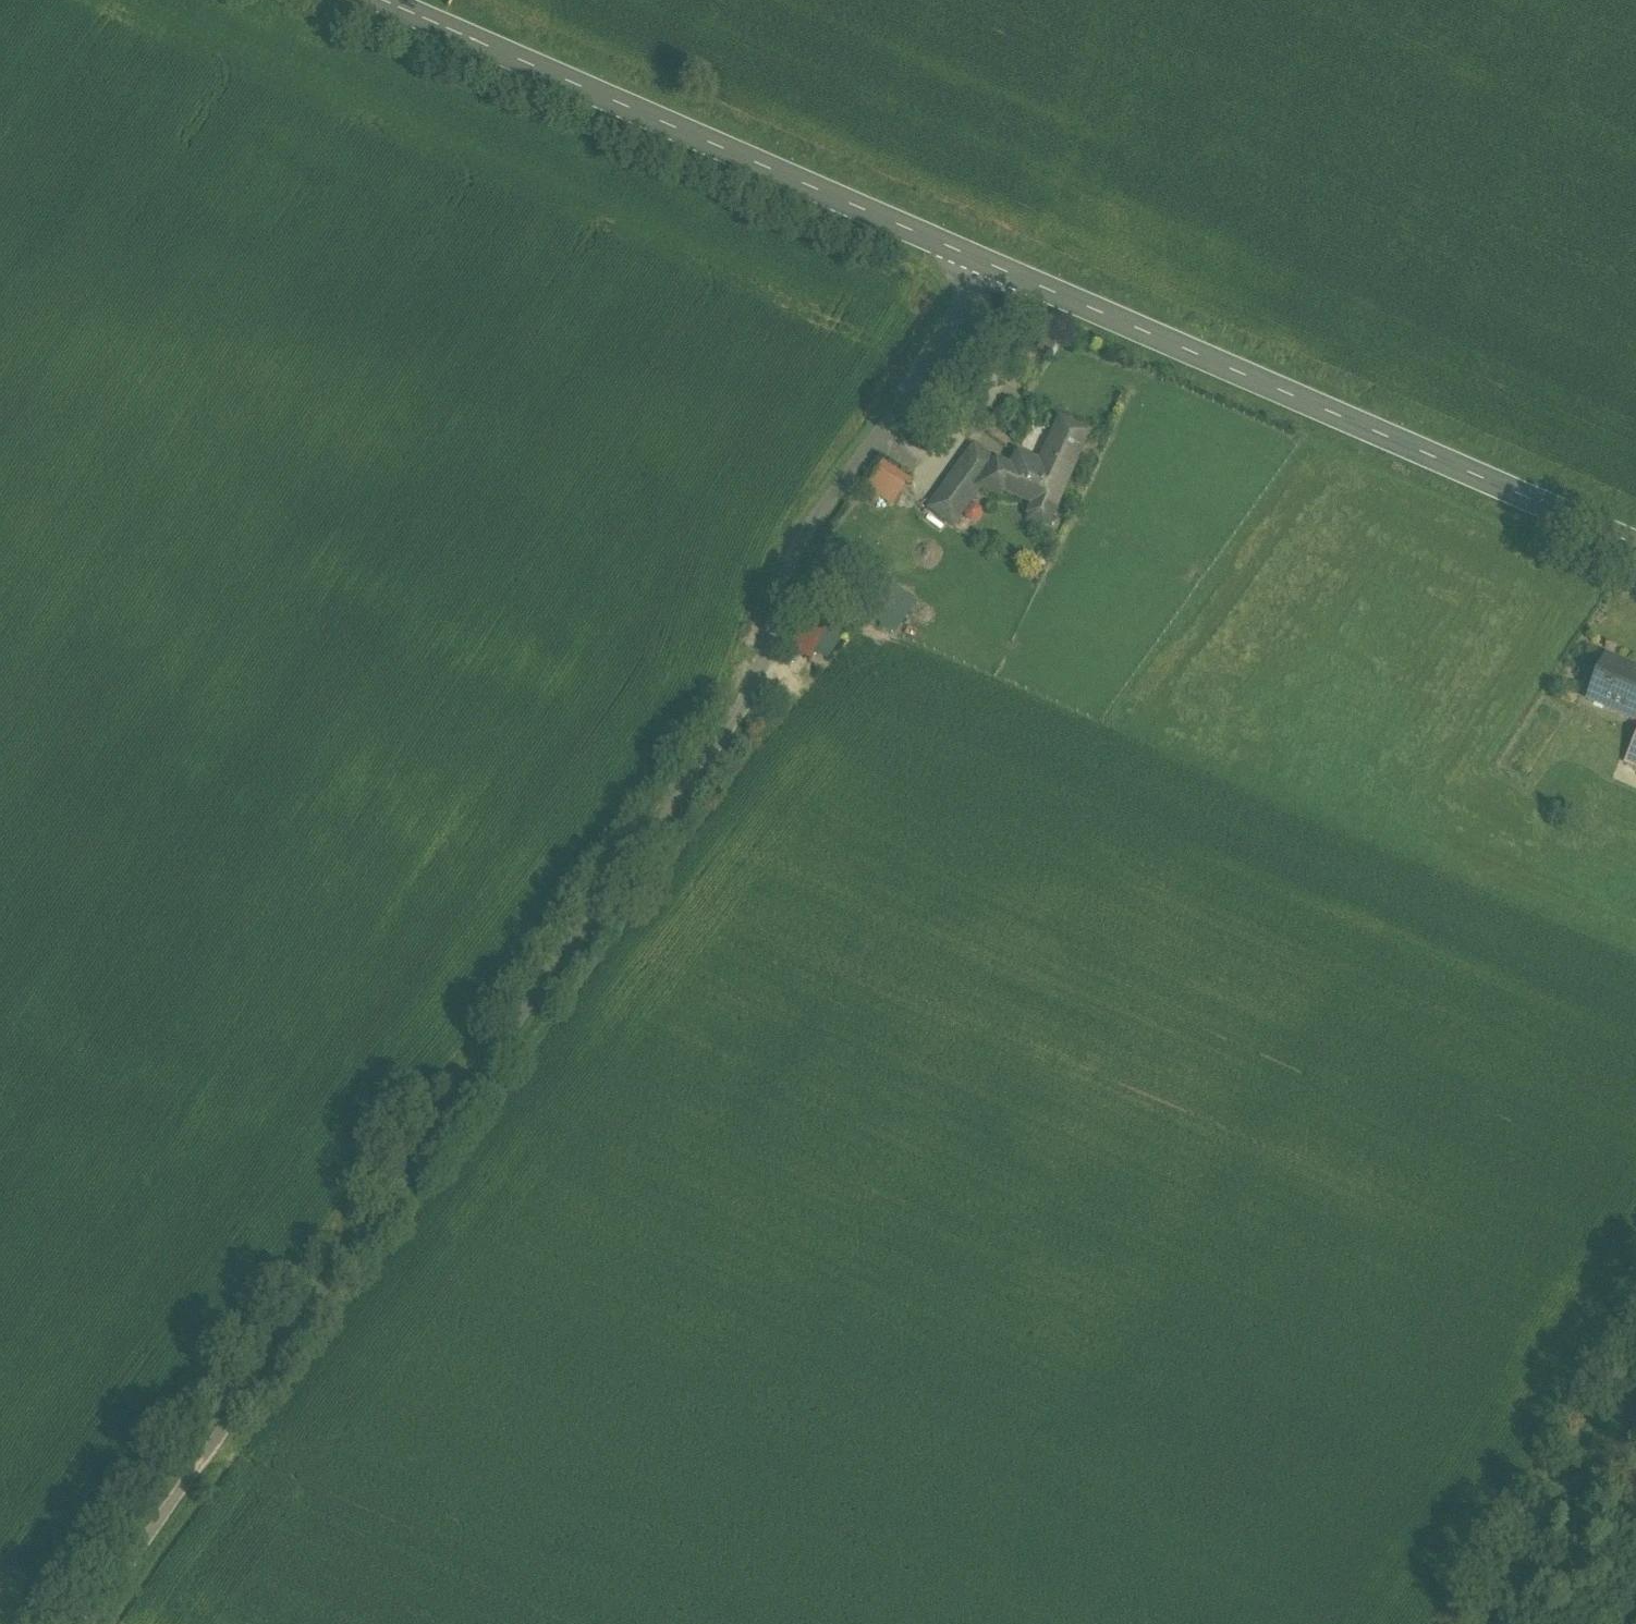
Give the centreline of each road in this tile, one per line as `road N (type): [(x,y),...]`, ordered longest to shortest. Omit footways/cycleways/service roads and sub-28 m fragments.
road 1 (residential): [(938,243),(740,545),(723,656),(0,1620)]
road 2 (secondary): [(938,243),(1635,544)]
road 3 (secondary): [(378,0),(938,243)]

